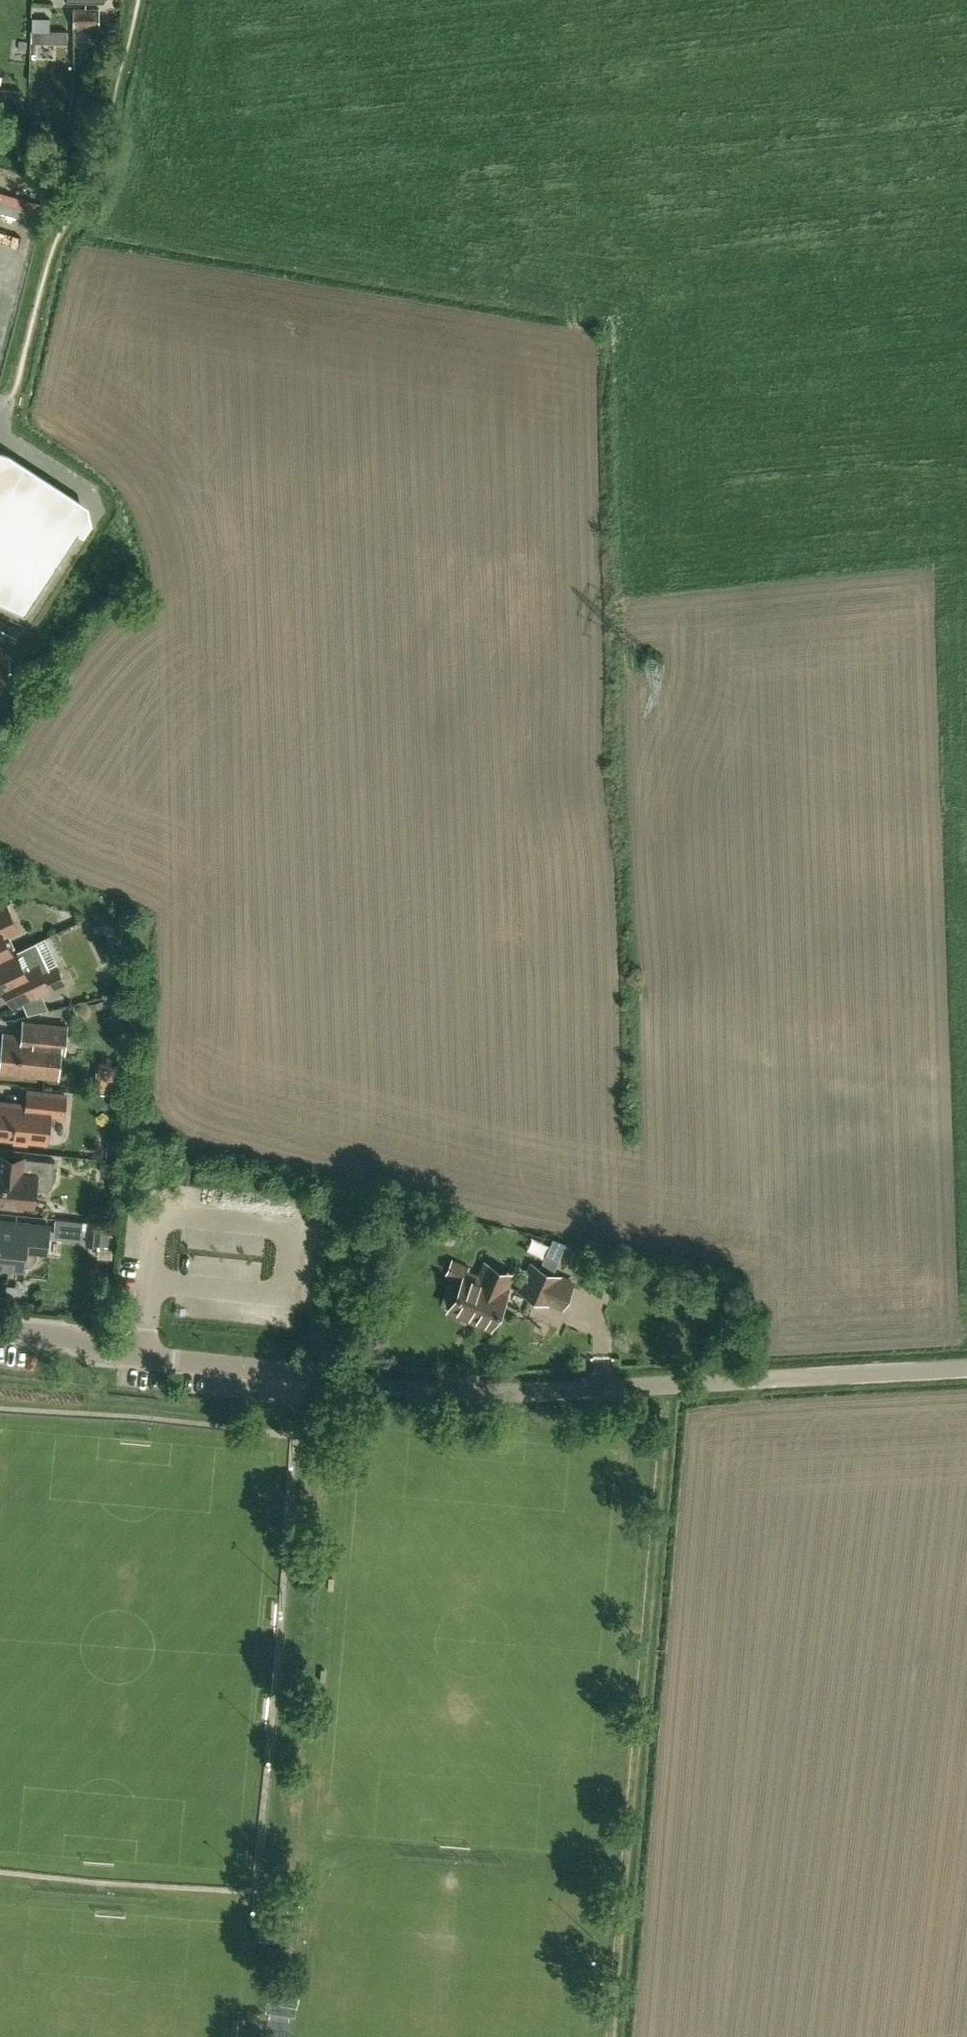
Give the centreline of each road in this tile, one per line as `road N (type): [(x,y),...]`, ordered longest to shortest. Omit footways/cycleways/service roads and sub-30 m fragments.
road 1 (unclassified): [(966,1369),(645,1386),(417,1389),(370,1382)]
road 2 (residential): [(0,1332),(73,1338),(101,1352),(370,1382)]

